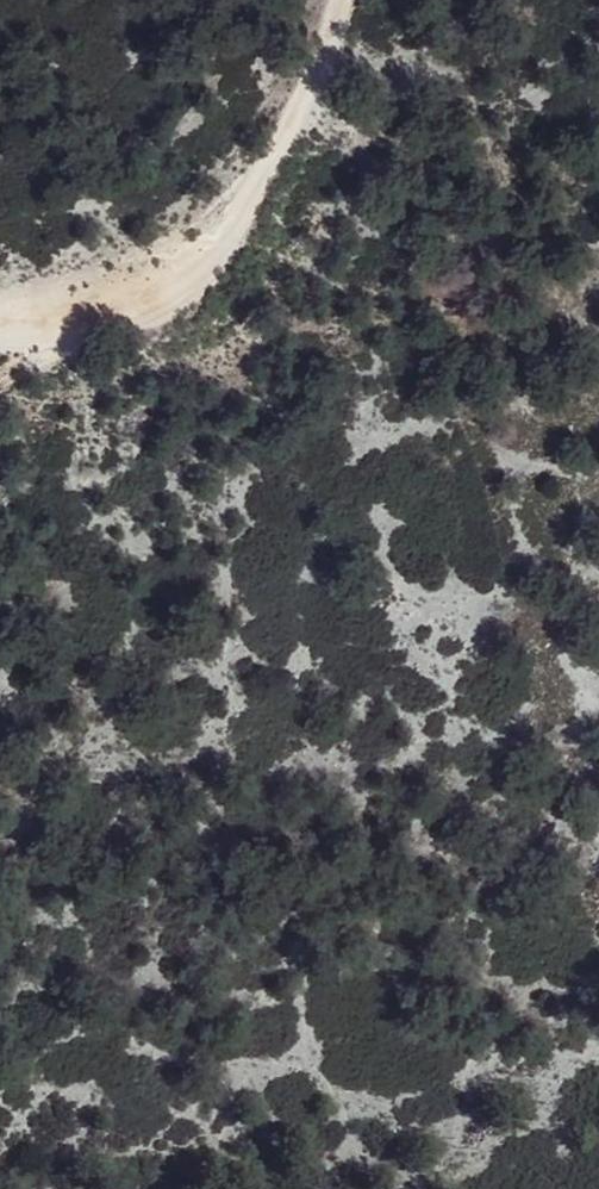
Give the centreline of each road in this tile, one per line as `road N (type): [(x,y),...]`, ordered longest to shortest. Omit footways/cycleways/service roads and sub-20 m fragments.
road 1 (track): [(0,320),(125,320),(214,265),(303,117),(331,0)]

